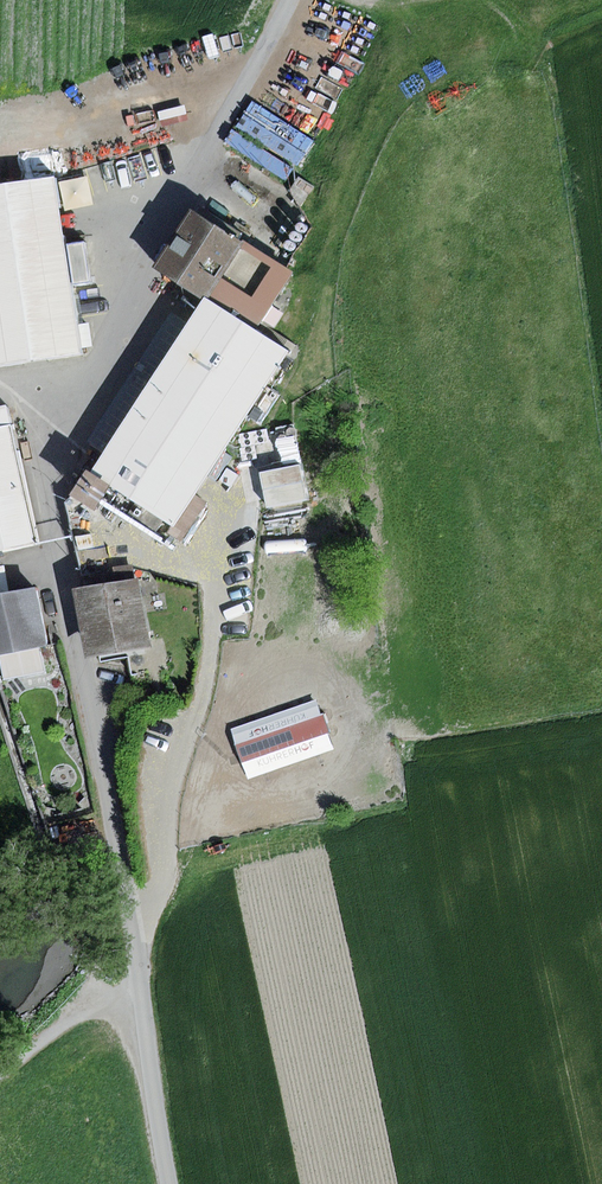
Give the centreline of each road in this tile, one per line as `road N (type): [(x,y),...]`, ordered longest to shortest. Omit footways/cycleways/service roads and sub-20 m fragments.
road 1 (track): [(212,142),(76,401),(48,504),(137,928),(172,1183)]
road 2 (track): [(137,928),(164,872),(178,753),(214,679),(217,546)]
road 3 (track): [(212,142),(289,0)]

